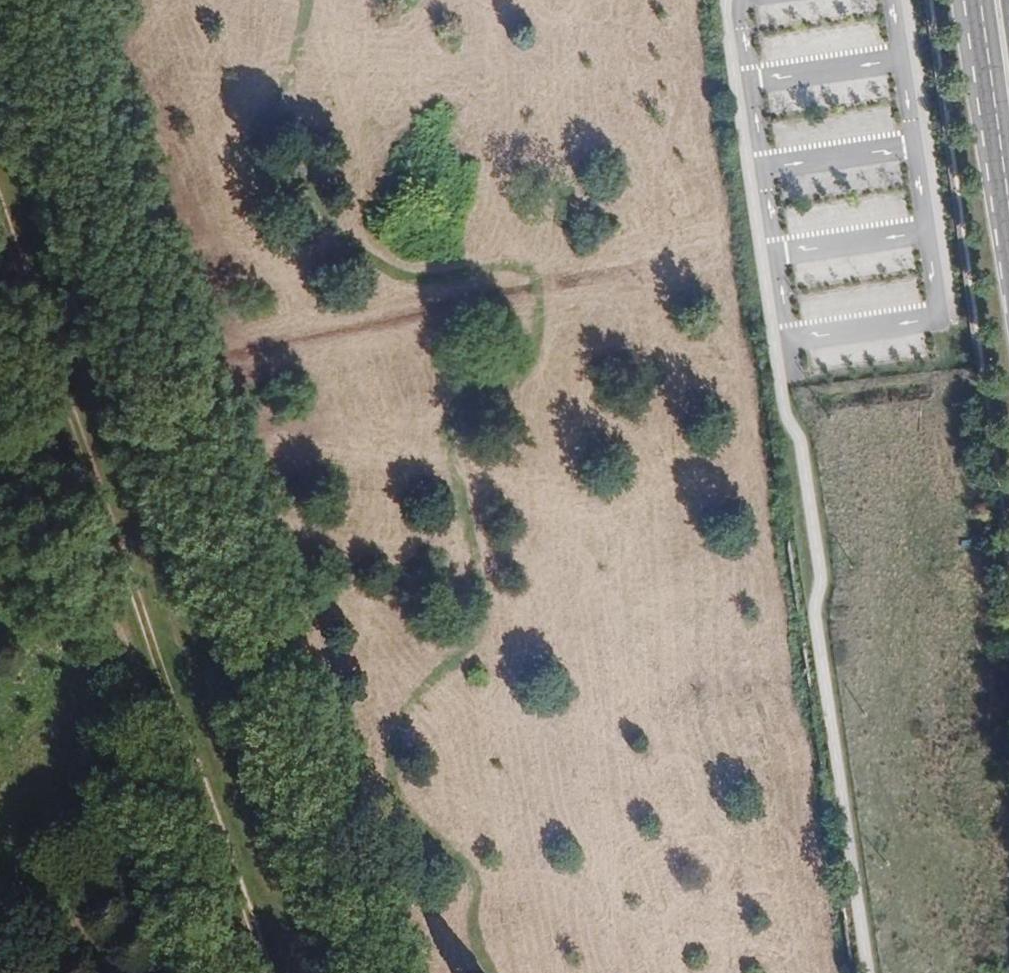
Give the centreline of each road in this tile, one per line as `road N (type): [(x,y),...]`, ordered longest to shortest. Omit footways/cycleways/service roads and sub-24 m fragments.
road 1 (track): [(0,182),(264,972)]
road 2 (primary): [(972,0),(1008,261)]

